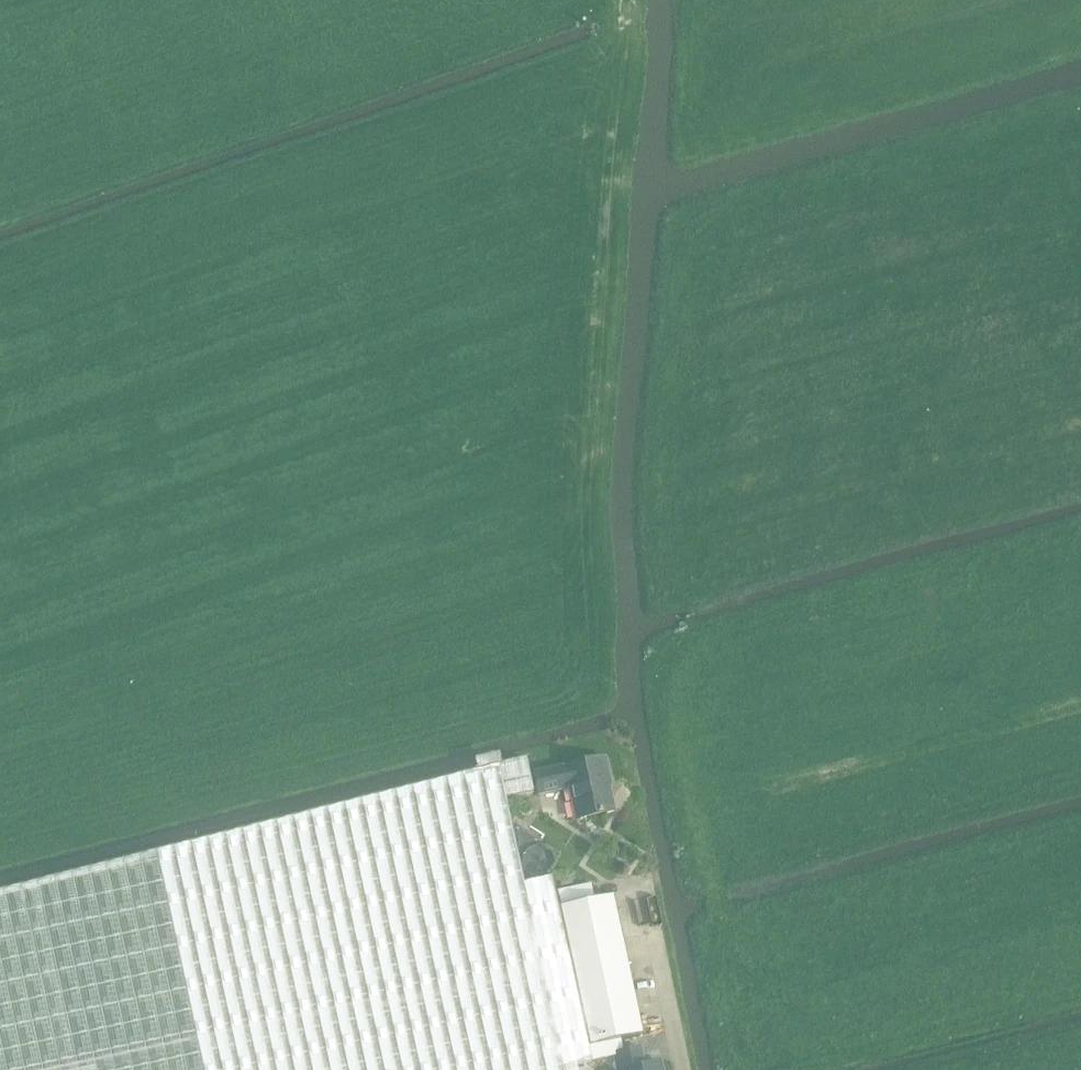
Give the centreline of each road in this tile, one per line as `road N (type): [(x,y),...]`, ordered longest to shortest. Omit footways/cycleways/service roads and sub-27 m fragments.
road 1 (unclassified): [(678,1069),(640,886)]

